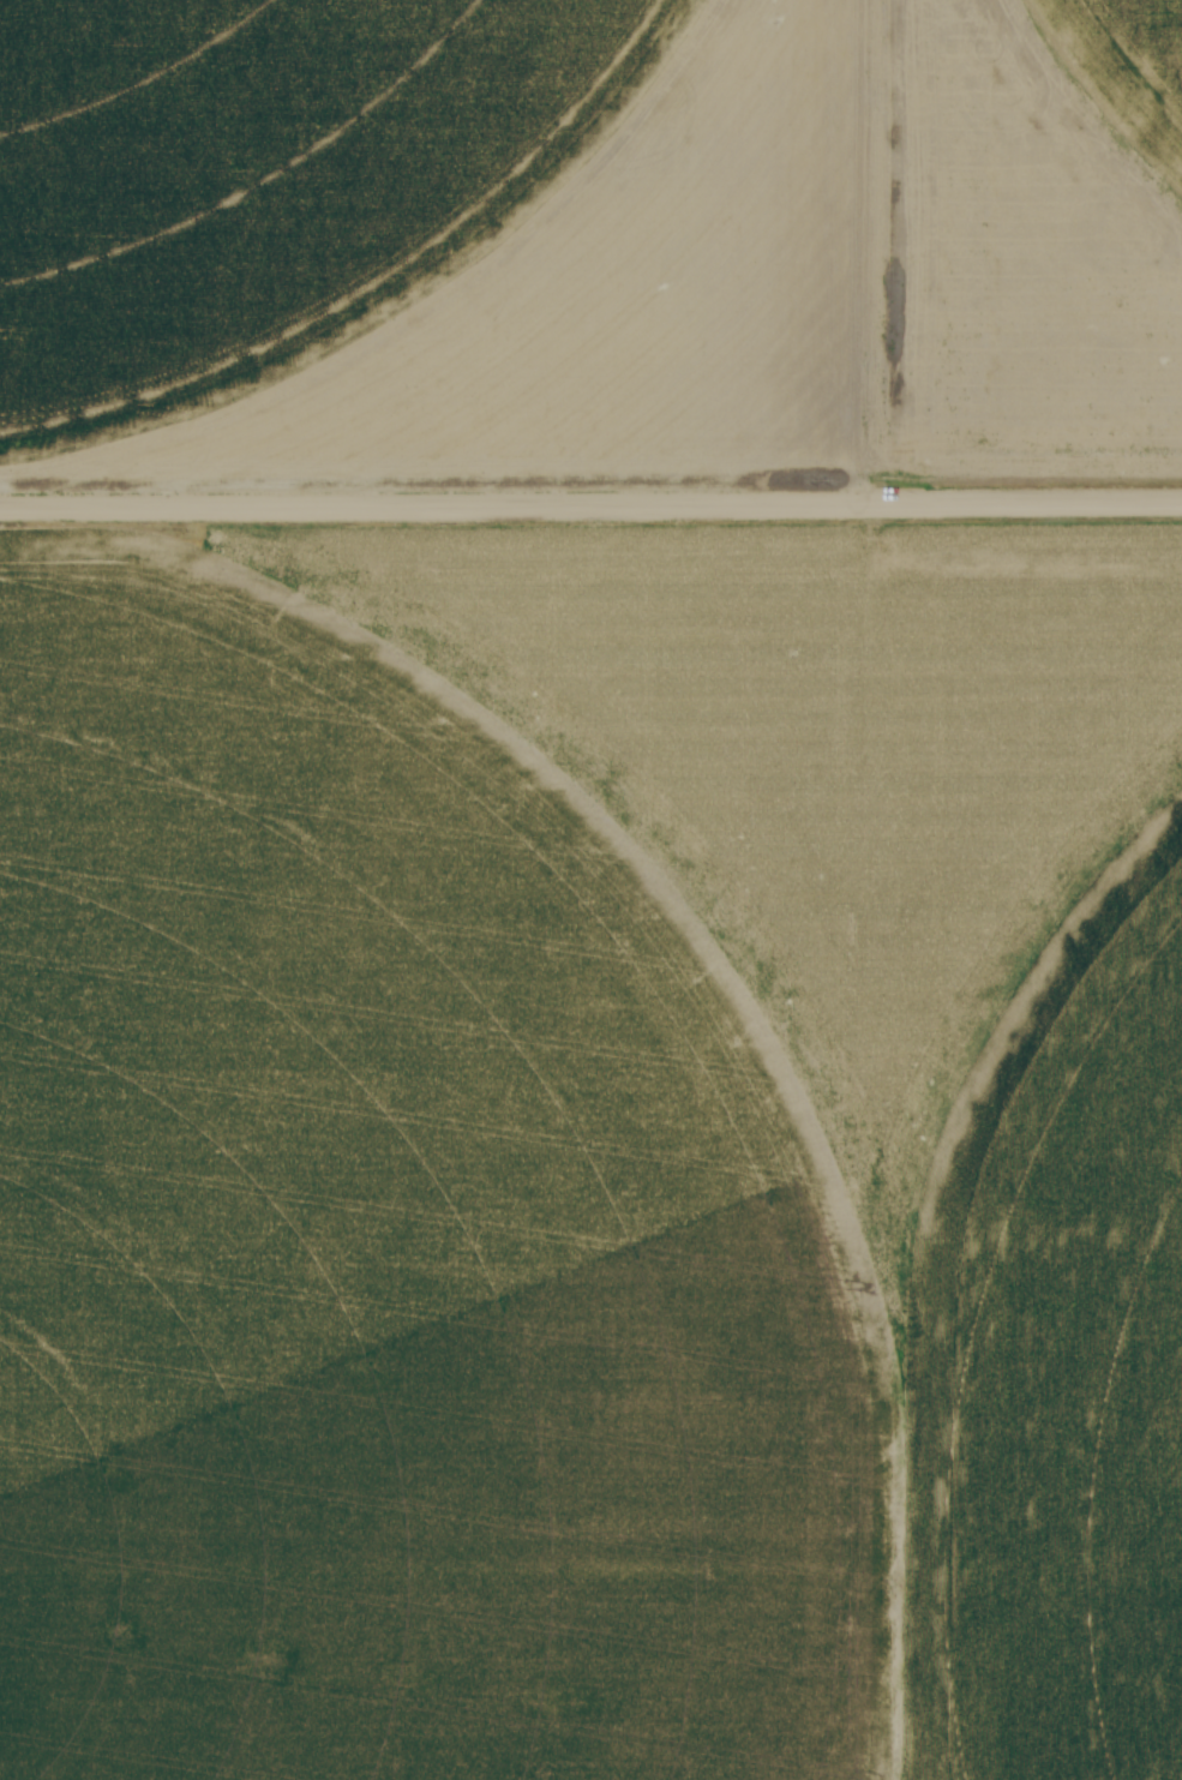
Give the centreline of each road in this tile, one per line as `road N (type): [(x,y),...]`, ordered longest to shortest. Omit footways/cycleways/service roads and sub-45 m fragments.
road 1 (residential): [(1181,508),(0,513)]

